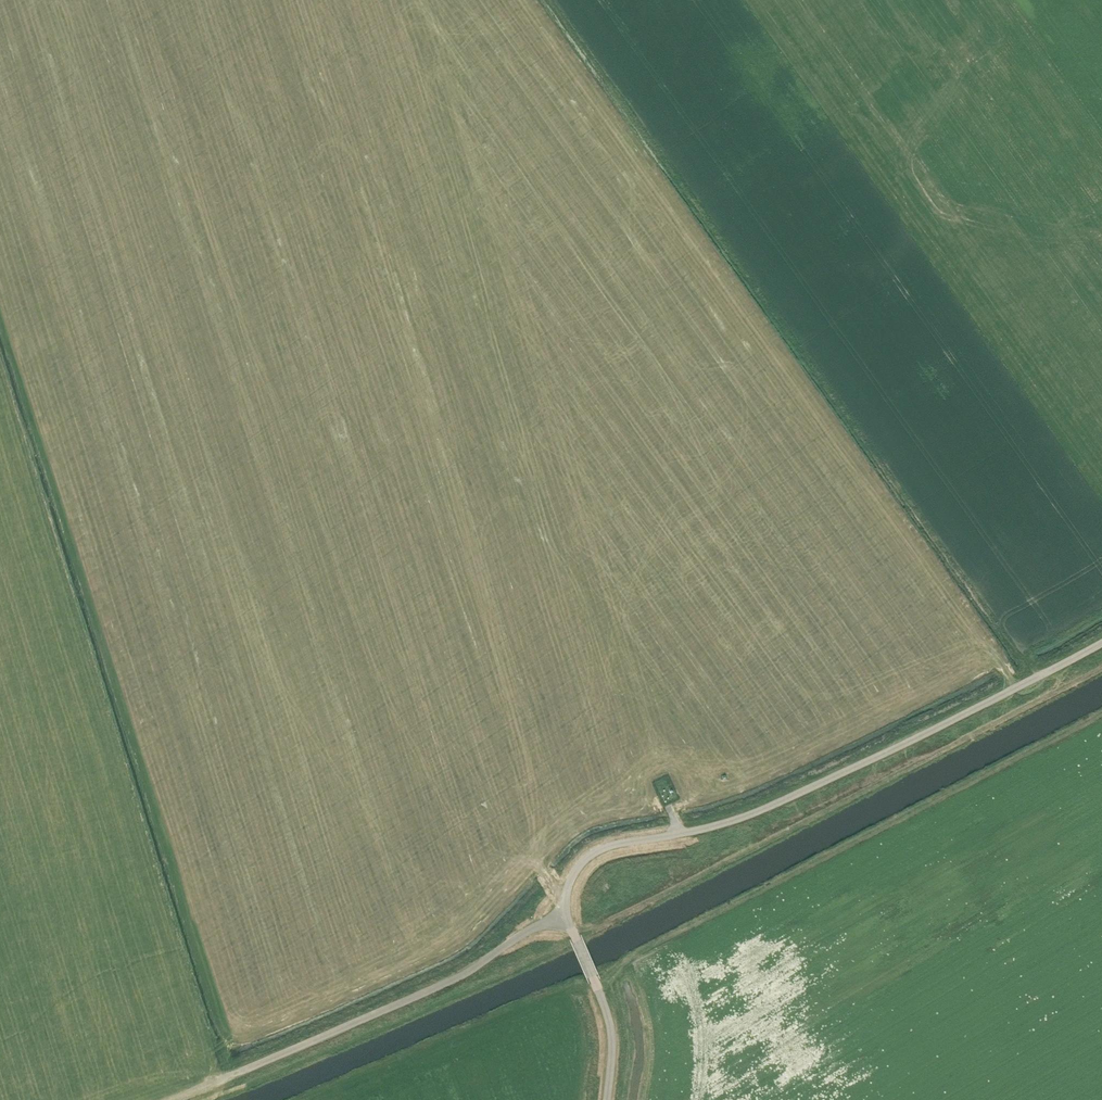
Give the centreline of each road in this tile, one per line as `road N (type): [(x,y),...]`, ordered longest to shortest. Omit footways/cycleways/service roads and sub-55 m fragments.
road 1 (unclassified): [(608,1099),(609,1015),(566,905),(586,857),(616,842),(734,822),(790,799),(1101,643)]
road 2 (track): [(567,916),(449,980),(162,1099)]

